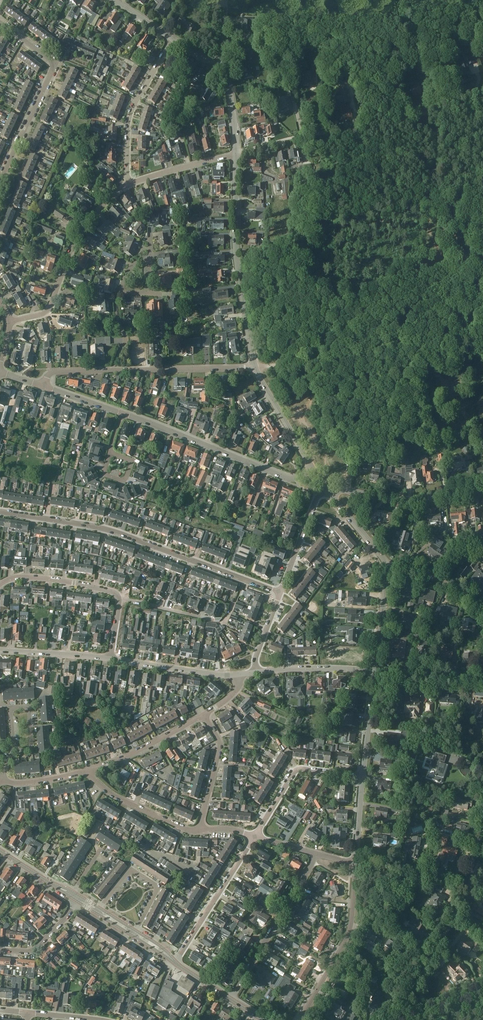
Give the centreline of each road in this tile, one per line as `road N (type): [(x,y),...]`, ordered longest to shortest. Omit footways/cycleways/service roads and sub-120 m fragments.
road 1 (residential): [(0,512),(105,530),(280,593)]
road 2 (track): [(255,367),(356,343),(482,343)]
road 3 (residential): [(255,367),(237,266),(236,154)]
road 4 (residential): [(312,468),(289,478),(124,414)]
road 5 (unclassified): [(396,1019),(472,885),(482,842)]
road 6 (residential): [(0,183),(54,69),(0,24)]
road 7 (residential): [(12,323),(49,310),(79,235),(129,184)]
road 8 (residential): [(111,659),(117,595),(26,577),(0,586)]
road 9 (residential): [(230,998),(315,854)]
road 10 (track): [(328,133),(389,124),(482,91)]
road 11 (residential): [(327,491),(423,500),(482,494)]
road 12 (residential): [(129,184),(129,117),(171,39)]
road 13 (residential): [(175,962),(254,837)]
road 14 (residential): [(254,837),(294,772),(362,778)]
road 15 (residential): [(114,370),(255,367)]
road 16 (residential): [(135,931),(159,886),(131,869),(99,909)]
road 17 (residential): [(200,830),(111,795),(89,770)]
road 18 (residential): [(111,659),(238,675)]
road 19 (residential): [(89,770),(204,715)]
road 20 (residential): [(200,830),(219,744),(204,715)]

